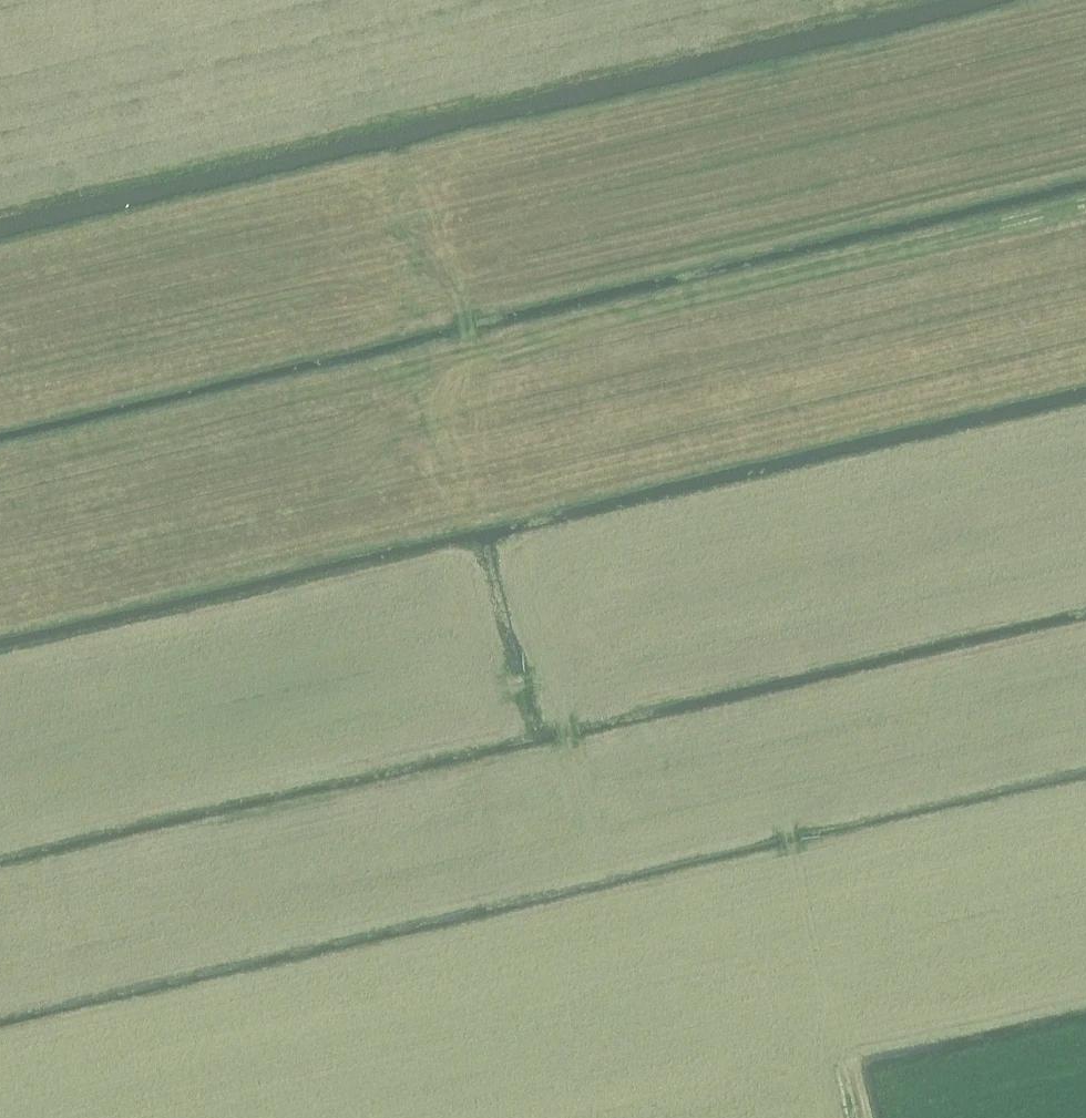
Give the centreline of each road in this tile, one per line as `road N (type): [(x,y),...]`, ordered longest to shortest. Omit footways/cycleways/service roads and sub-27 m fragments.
road 1 (track): [(498,683),(547,680),(573,754),(788,824),(853,1117)]

